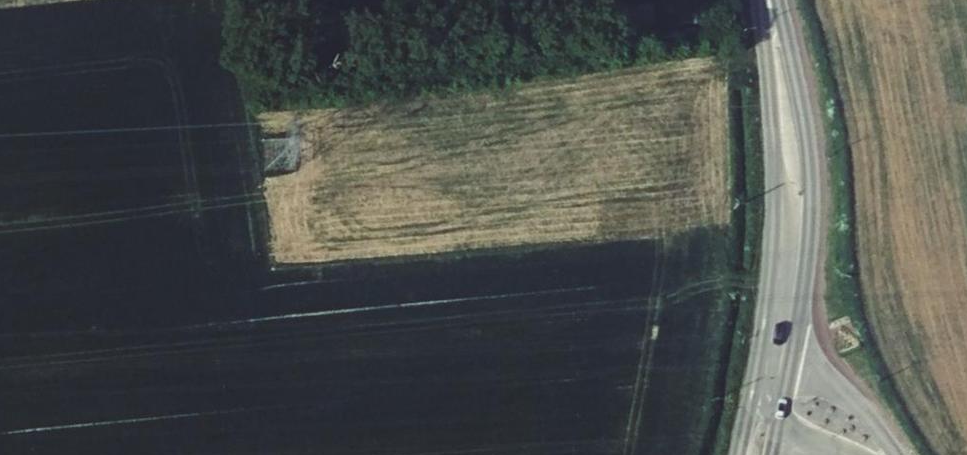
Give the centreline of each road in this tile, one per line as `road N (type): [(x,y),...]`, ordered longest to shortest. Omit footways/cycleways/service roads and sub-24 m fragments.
road 1 (tertiary): [(793,358),(810,172),(775,0)]
road 2 (tertiary): [(763,0),(776,165),(760,348)]
road 3 (tertiary): [(893,454),(851,397),(793,358)]

